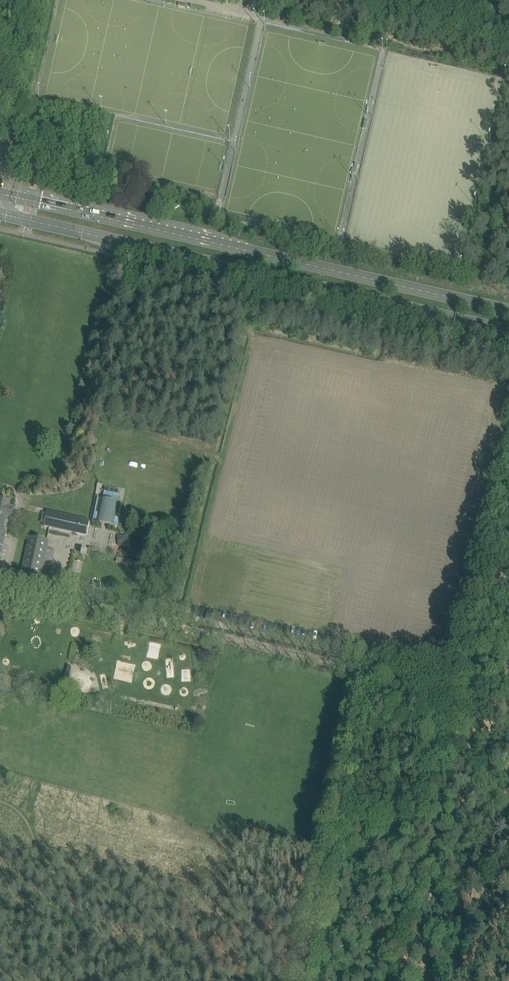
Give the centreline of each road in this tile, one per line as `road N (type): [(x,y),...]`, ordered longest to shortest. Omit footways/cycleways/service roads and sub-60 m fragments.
road 1 (secondary): [(0,214),(508,332)]
road 2 (secondary): [(508,310),(0,193)]

